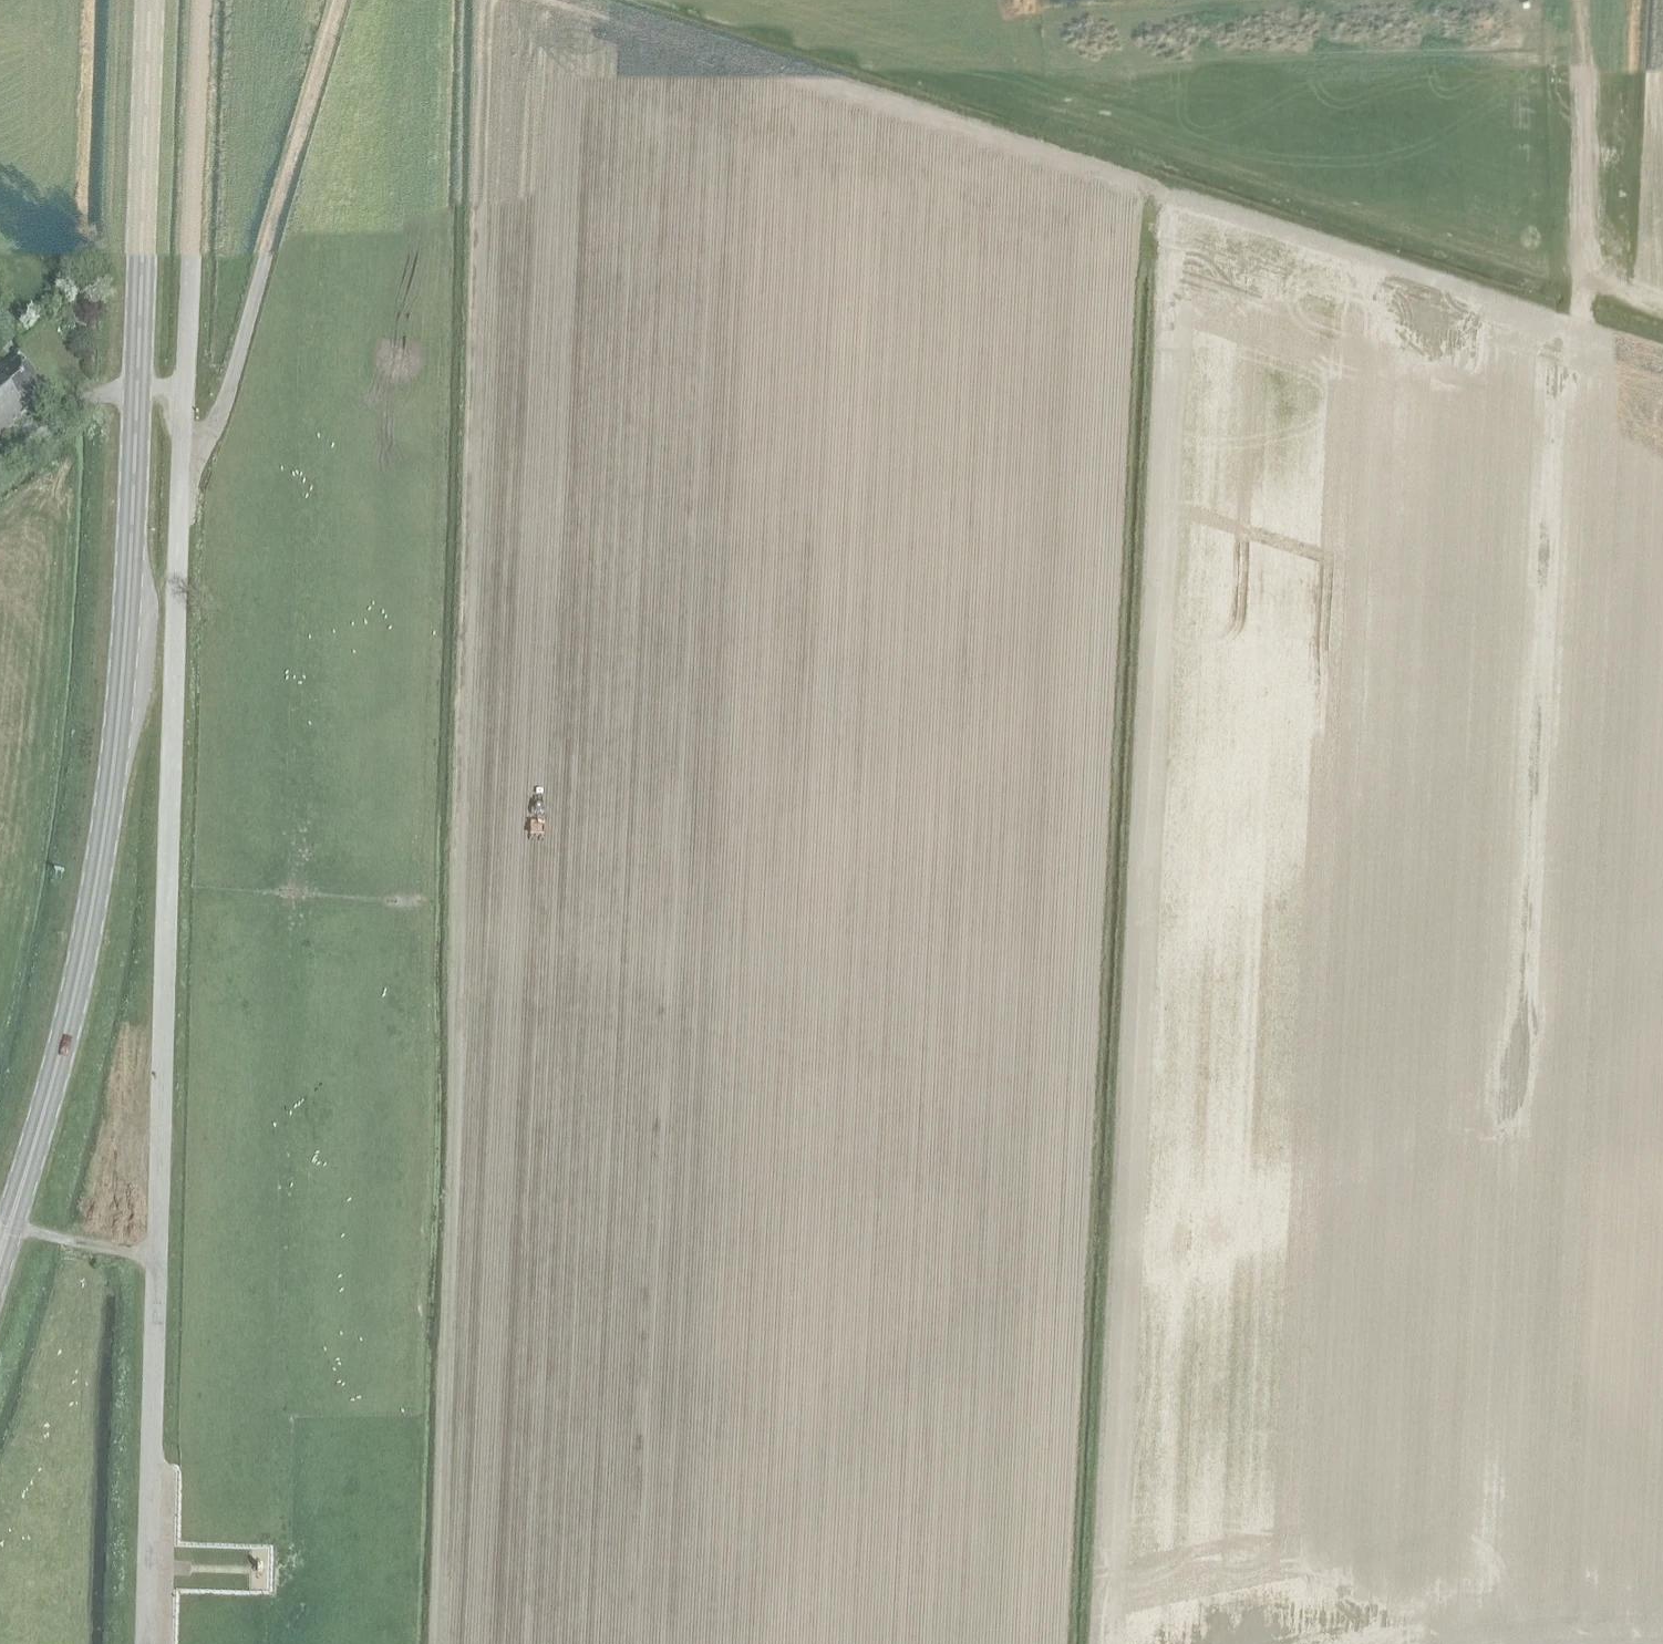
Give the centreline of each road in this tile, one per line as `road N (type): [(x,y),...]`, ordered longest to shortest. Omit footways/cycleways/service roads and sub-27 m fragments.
road 1 (unclassified): [(145,1643),(203,0)]
road 2 (primary): [(0,1250),(72,1002),(110,784),(129,576),(150,0)]
road 3 (track): [(1578,0),(1589,179),(1585,265),(1609,295),(1662,312)]

